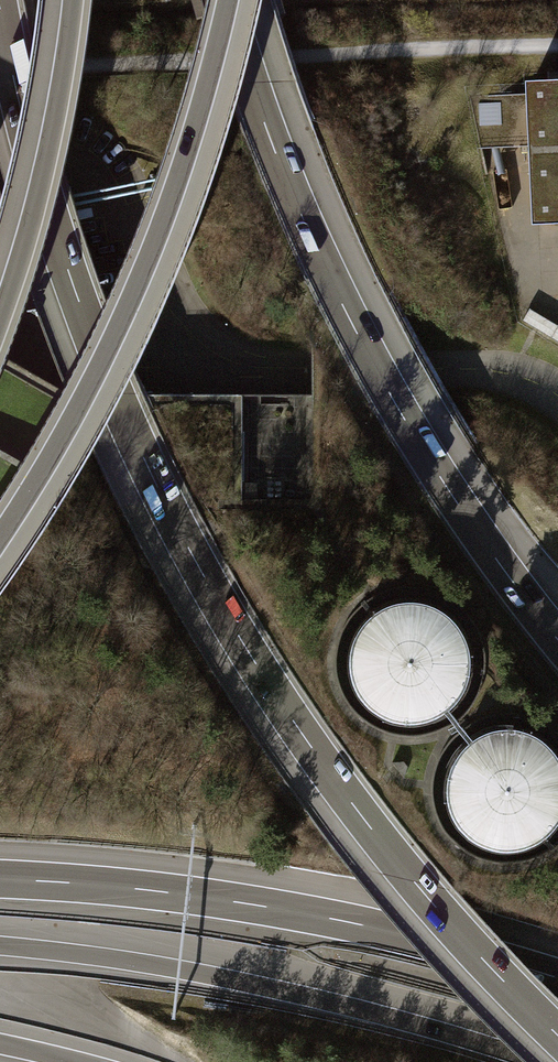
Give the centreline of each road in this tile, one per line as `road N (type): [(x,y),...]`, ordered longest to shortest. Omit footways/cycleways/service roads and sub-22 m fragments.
road 1 (motorway): [(0,9),(78,299),(196,561),(361,816),(557,1035)]
road 2 (motorway): [(557,640),(450,492),(345,309),(266,128),(225,0)]
road 3 (motorway): [(0,537),(92,383),(149,259),(228,0)]
road 4 (motorway): [(557,978),(250,904),(0,879)]
road 5 (motorway): [(0,946),(145,964),(310,997),(538,1061)]
road 6 (motorway): [(0,319),(49,150),(73,0)]
road 7 (unclassified): [(313,370),(493,370),(557,394)]

